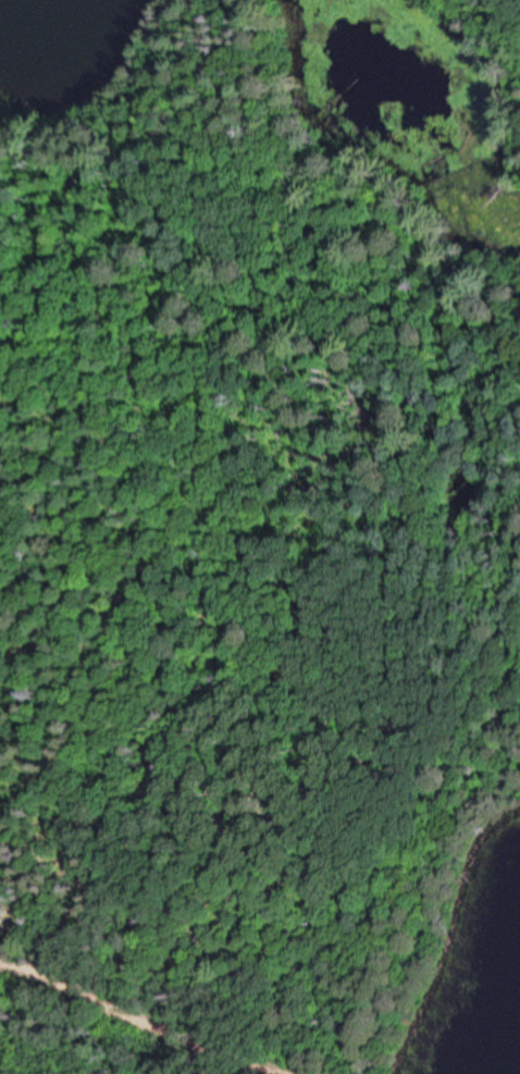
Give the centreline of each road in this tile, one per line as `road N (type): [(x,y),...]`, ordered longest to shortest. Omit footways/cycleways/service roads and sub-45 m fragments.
road 1 (residential): [(0,957),(48,968),(287,1073)]

